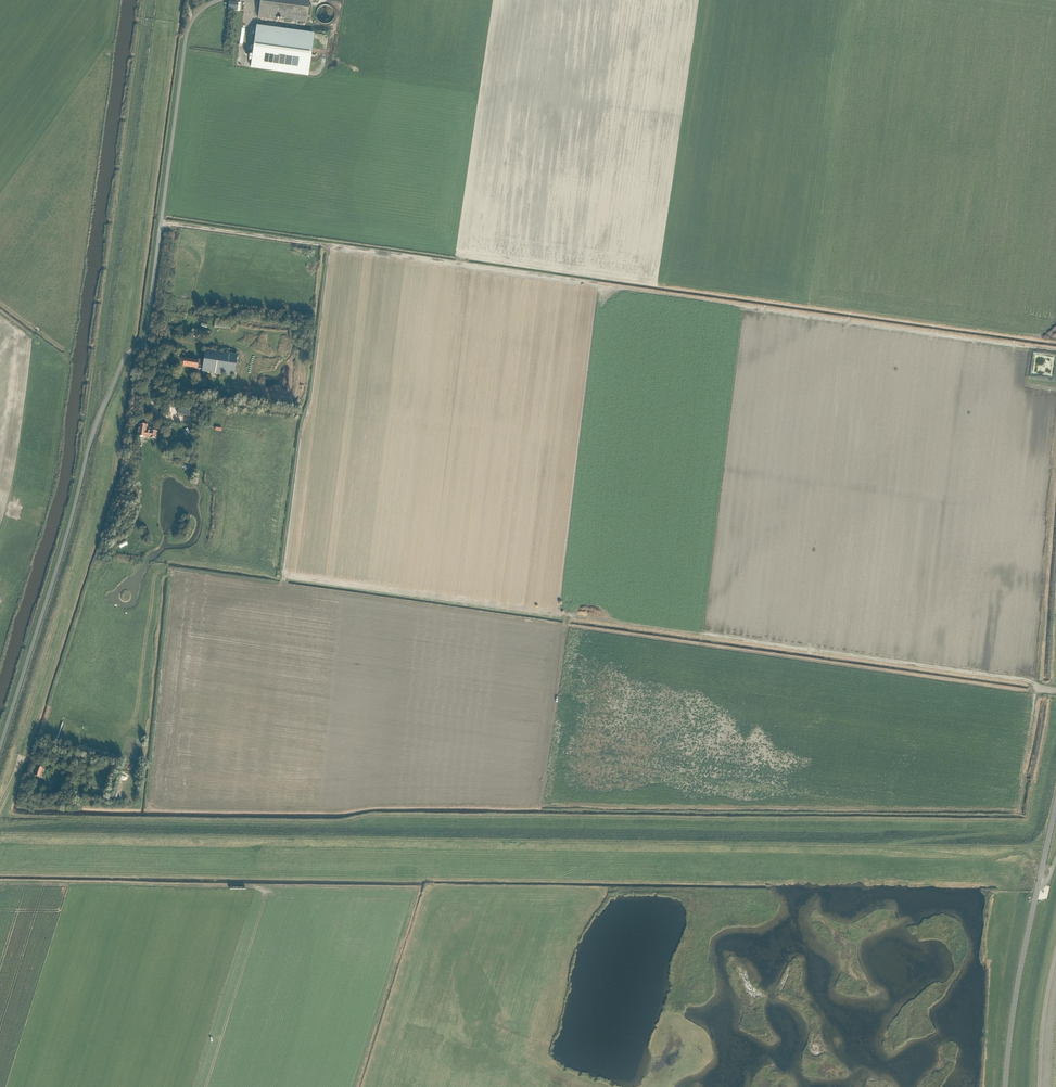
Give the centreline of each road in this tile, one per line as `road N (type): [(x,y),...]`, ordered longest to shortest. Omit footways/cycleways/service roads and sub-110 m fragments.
road 1 (track): [(161,223),(1055,349)]
road 2 (unclassified): [(0,748),(91,440),(124,360),(146,332),(188,31),(221,0)]
road 3 (unclassified): [(1005,1086),(1055,805)]
road 4 (track): [(30,395),(0,548)]

